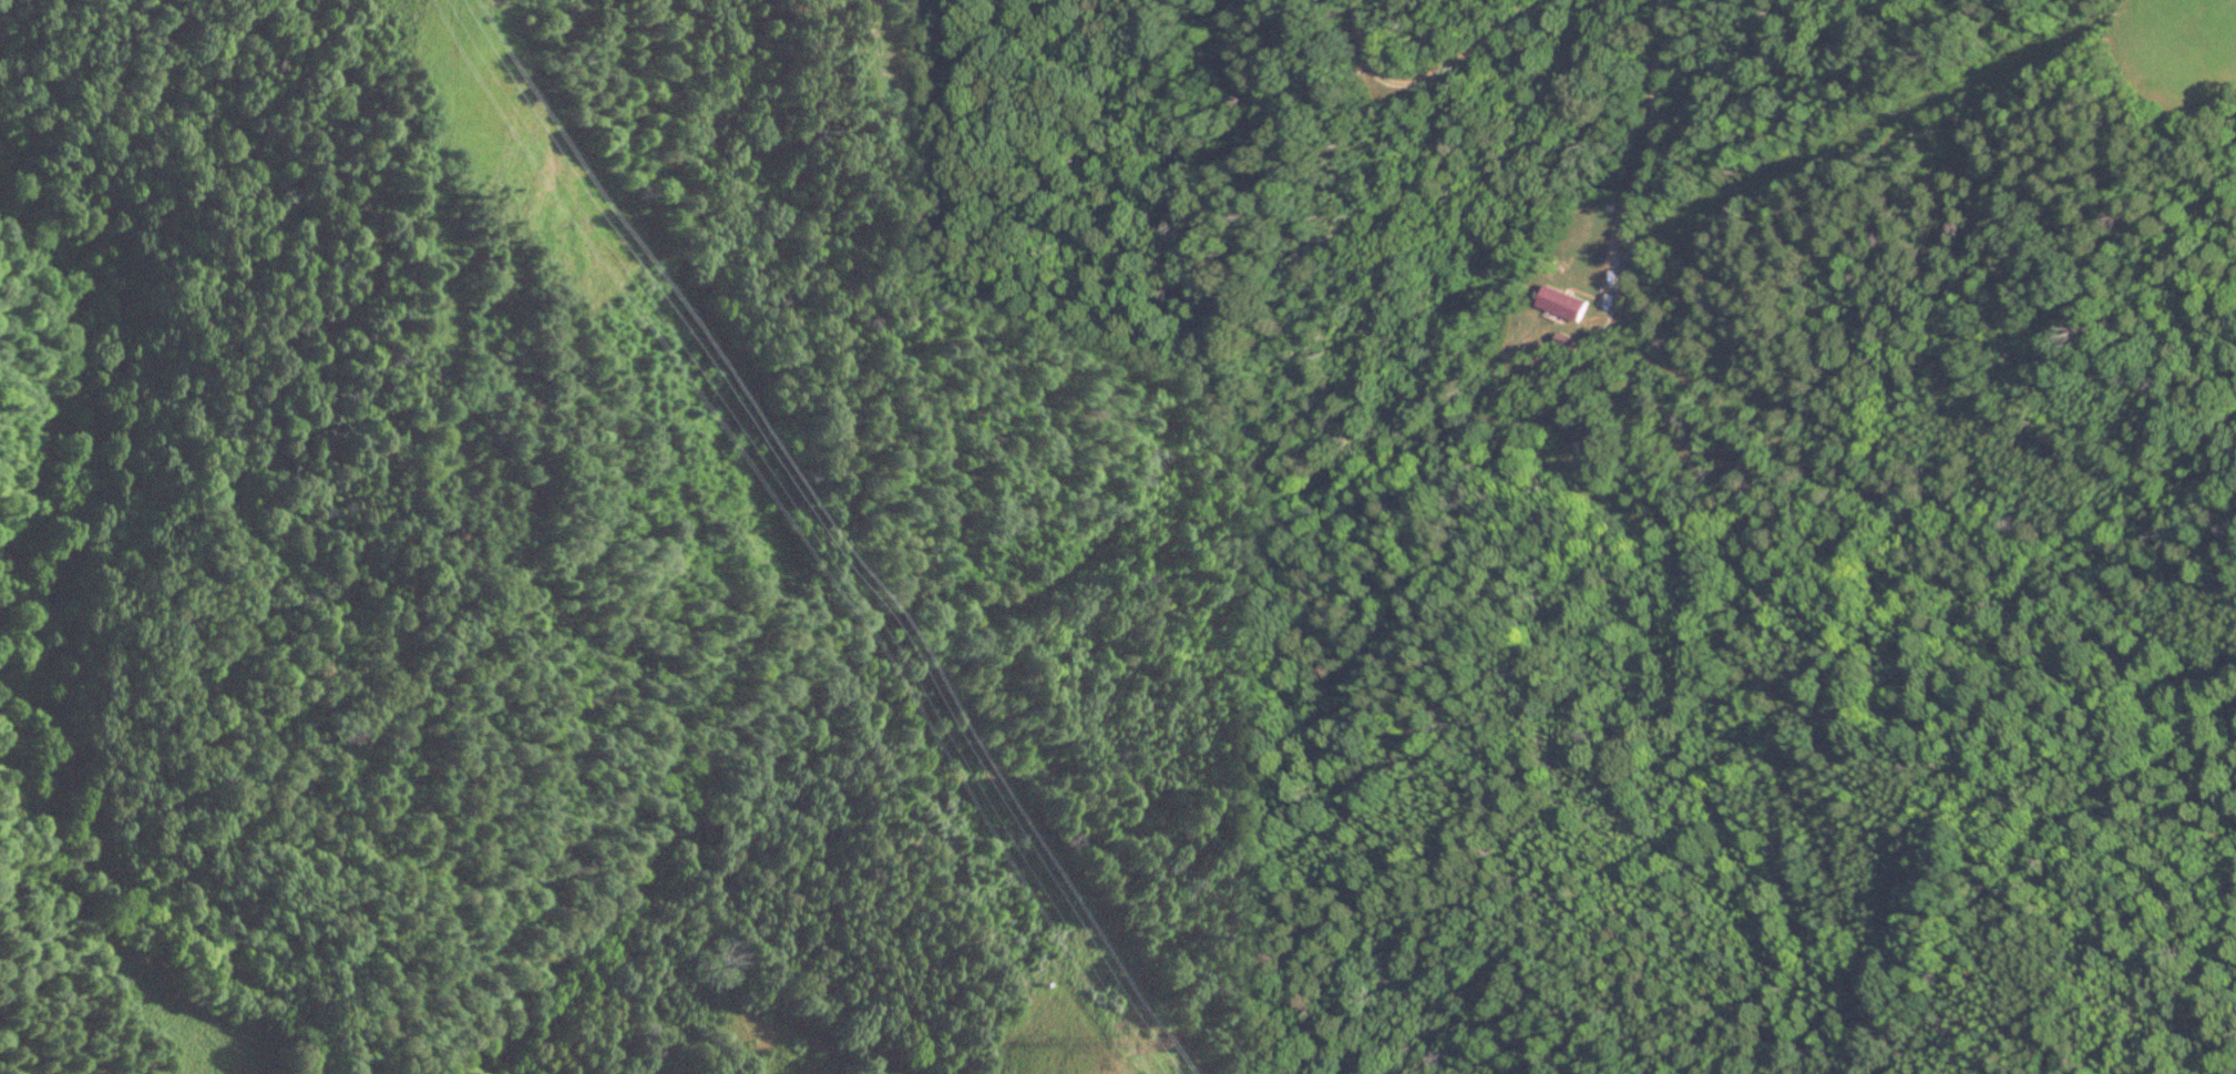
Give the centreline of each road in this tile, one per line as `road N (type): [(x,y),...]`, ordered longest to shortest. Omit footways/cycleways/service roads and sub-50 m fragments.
road 1 (residential): [(1674,0),(1649,100),(1644,157),(1625,202),(1606,299)]
road 2 (residential): [(1354,18),(1366,55),(1392,81),(1438,72),(1538,0)]

